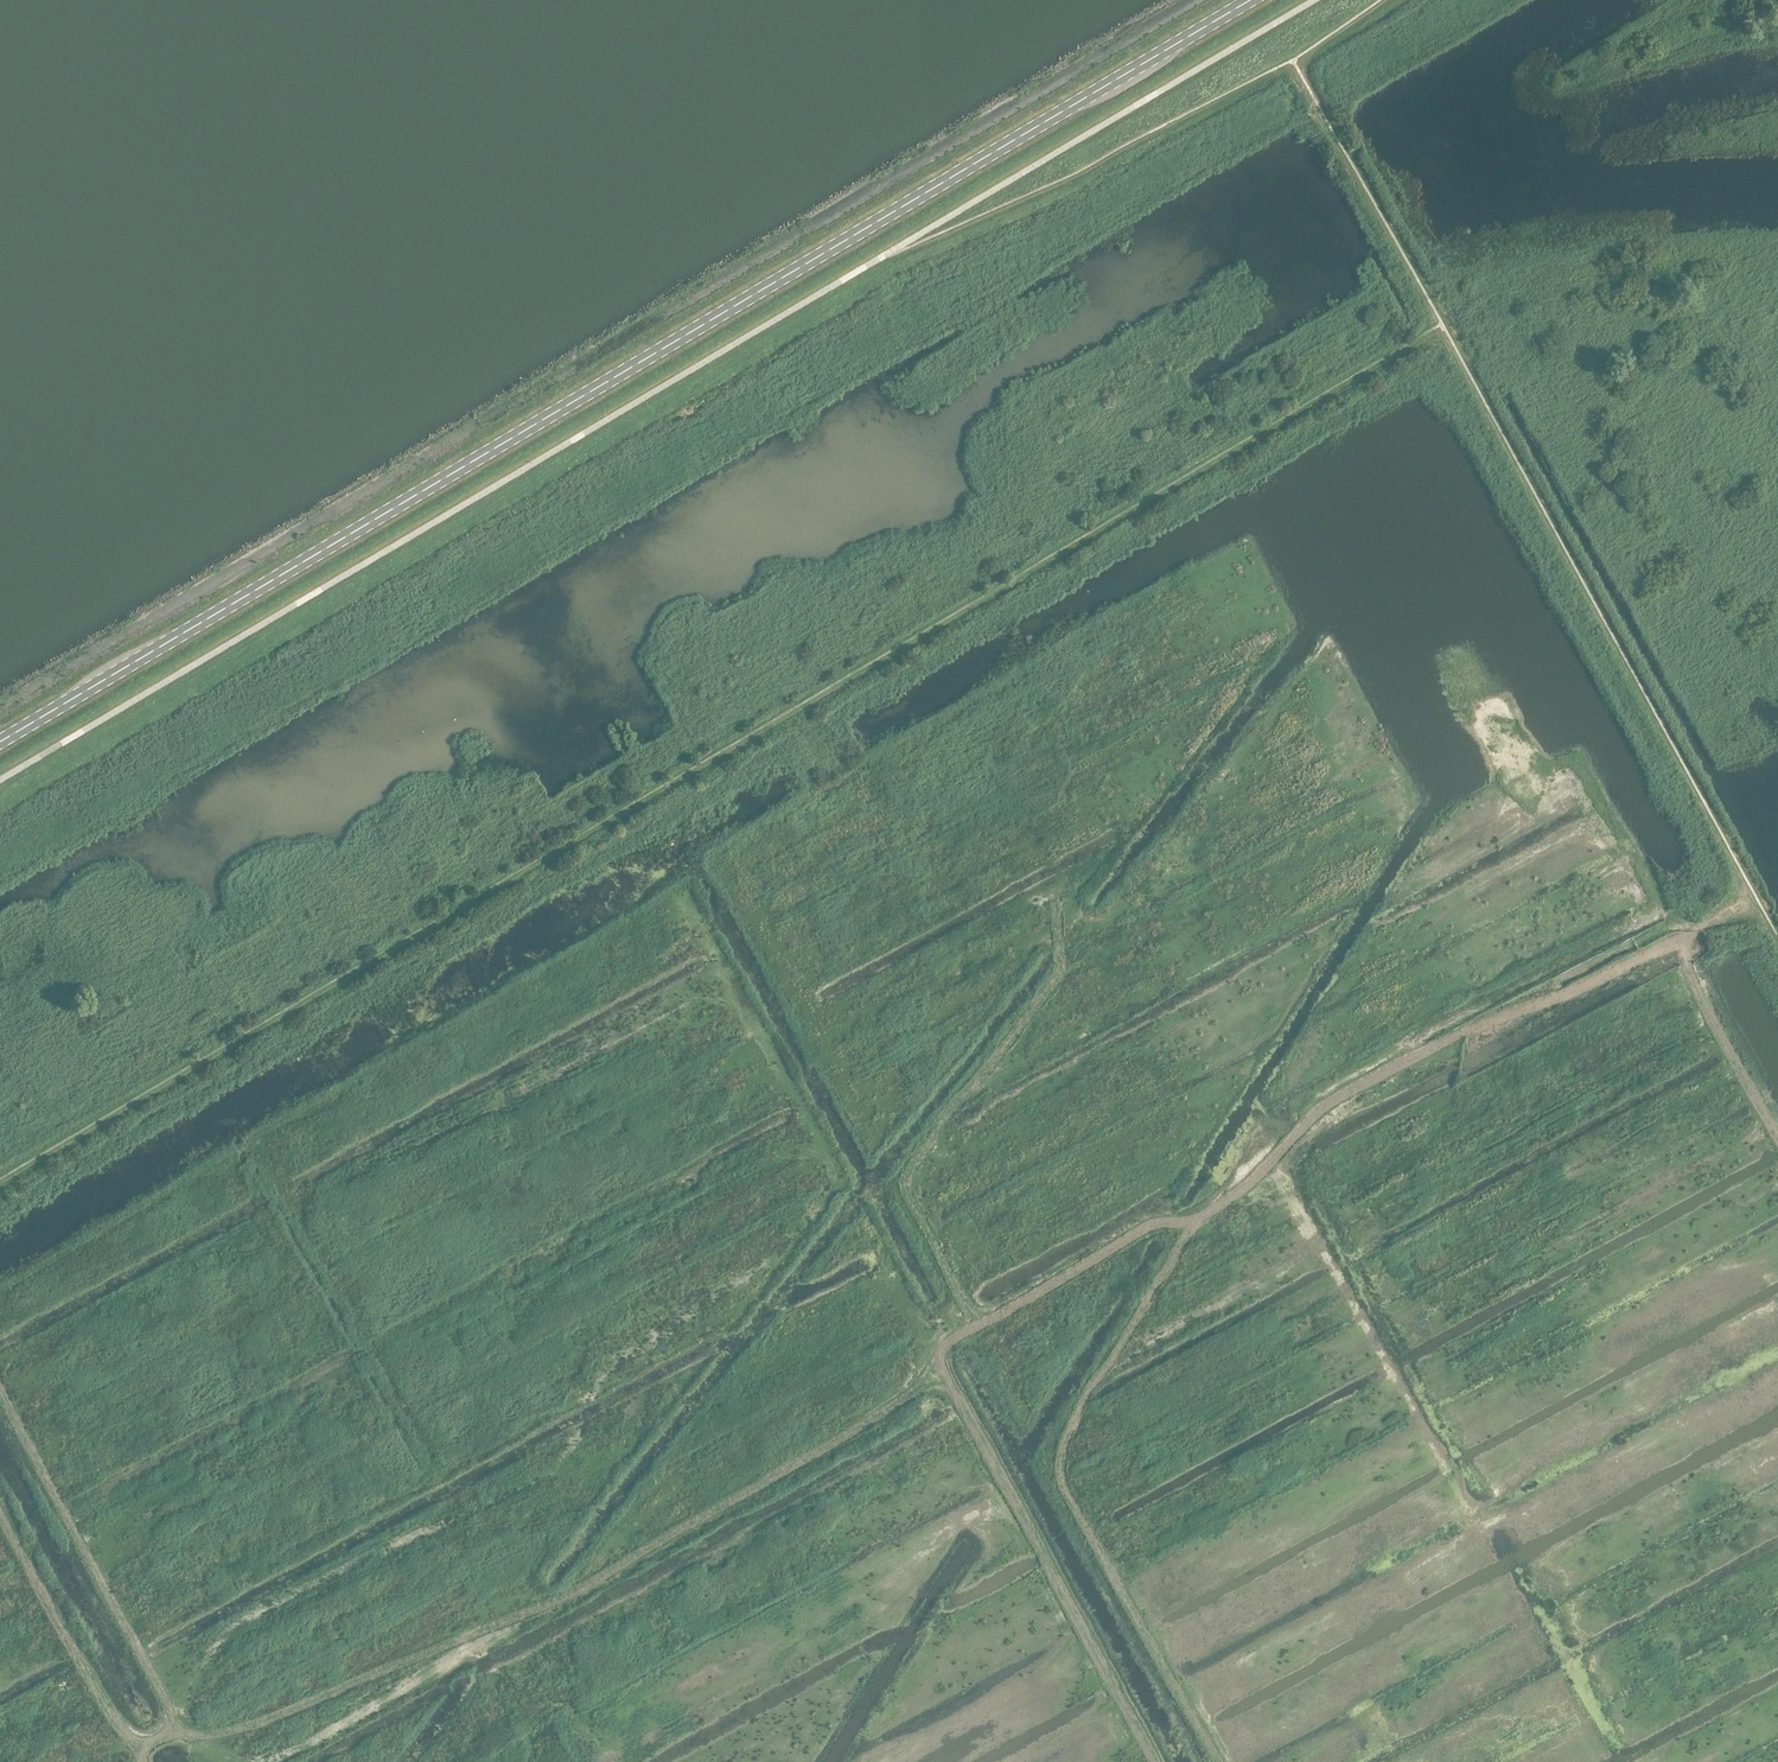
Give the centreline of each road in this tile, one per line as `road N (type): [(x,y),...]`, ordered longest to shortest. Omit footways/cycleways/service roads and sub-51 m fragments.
road 1 (secondary): [(0,739),(1248,0)]

